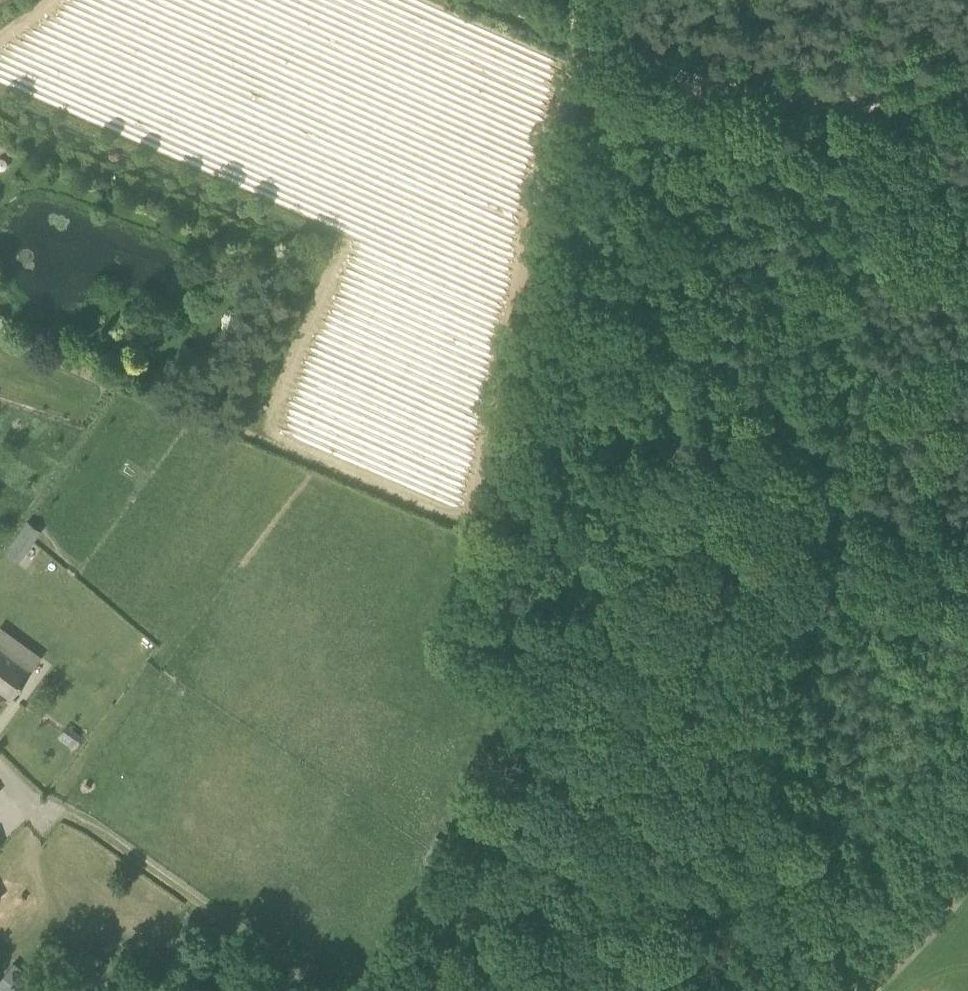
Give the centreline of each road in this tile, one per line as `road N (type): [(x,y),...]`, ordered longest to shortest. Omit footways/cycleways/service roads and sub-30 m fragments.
road 1 (unclassified): [(967,76),(864,96),(793,98),(639,50),(525,0)]
road 2 (track): [(323,990),(68,822)]
road 3 (unclassified): [(856,990),(923,925),(967,857)]

